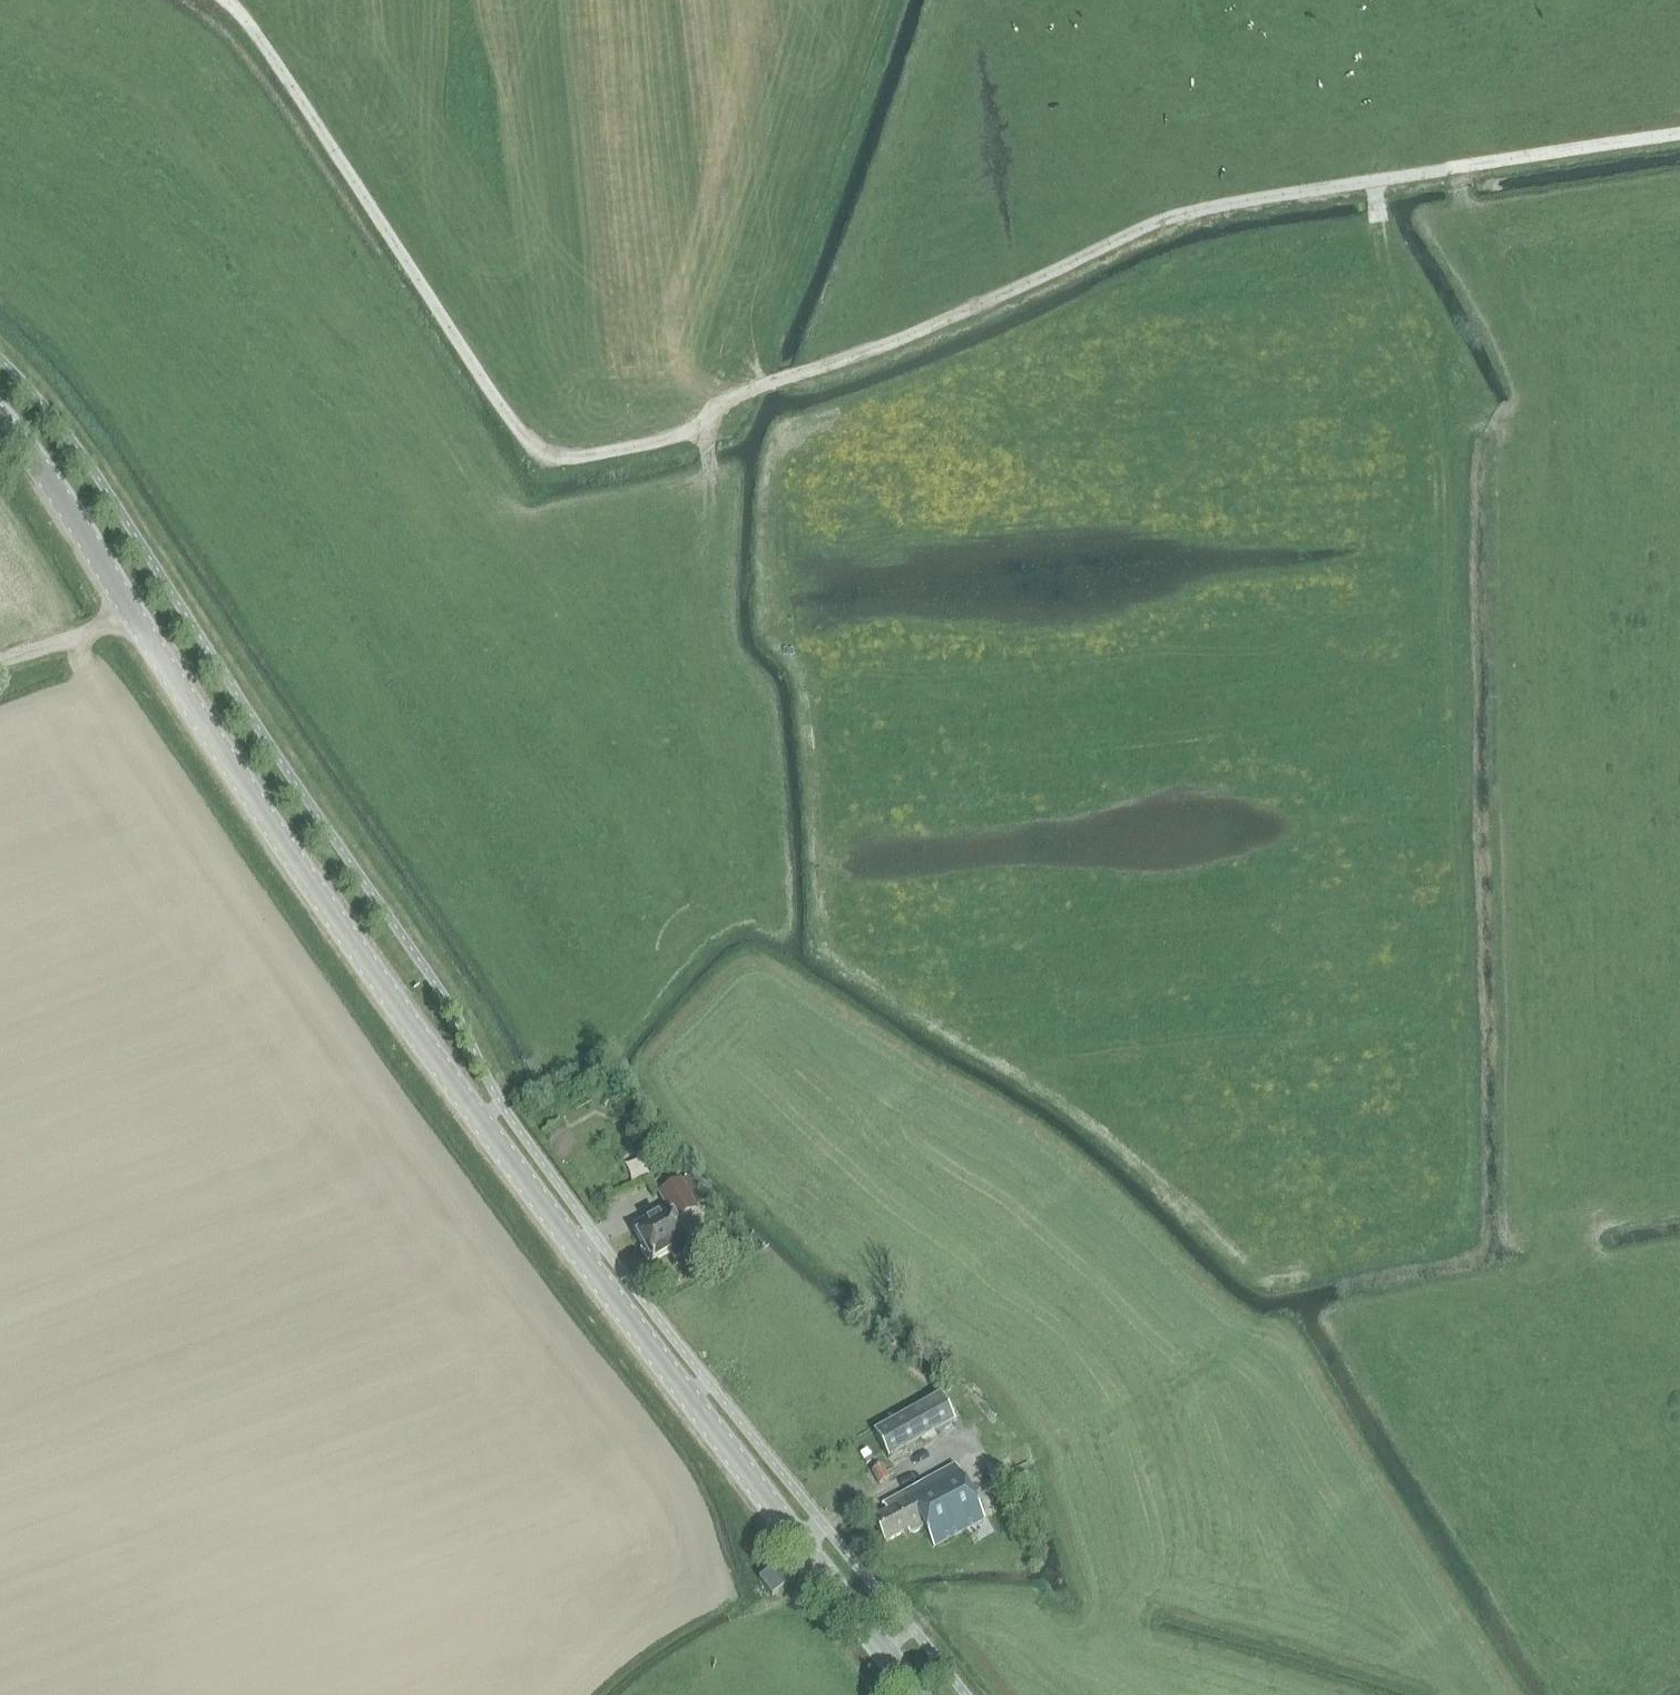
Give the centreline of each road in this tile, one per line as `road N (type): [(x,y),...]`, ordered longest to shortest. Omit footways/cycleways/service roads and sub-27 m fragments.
road 1 (track): [(1679,137),(1202,214),(889,346),(778,382),(665,444),(552,463),(512,427),(474,375),(315,130),(219,0)]
road 2 (secondary): [(918,1694),(434,1060),(0,417)]
road 3 (track): [(129,609),(0,663)]

